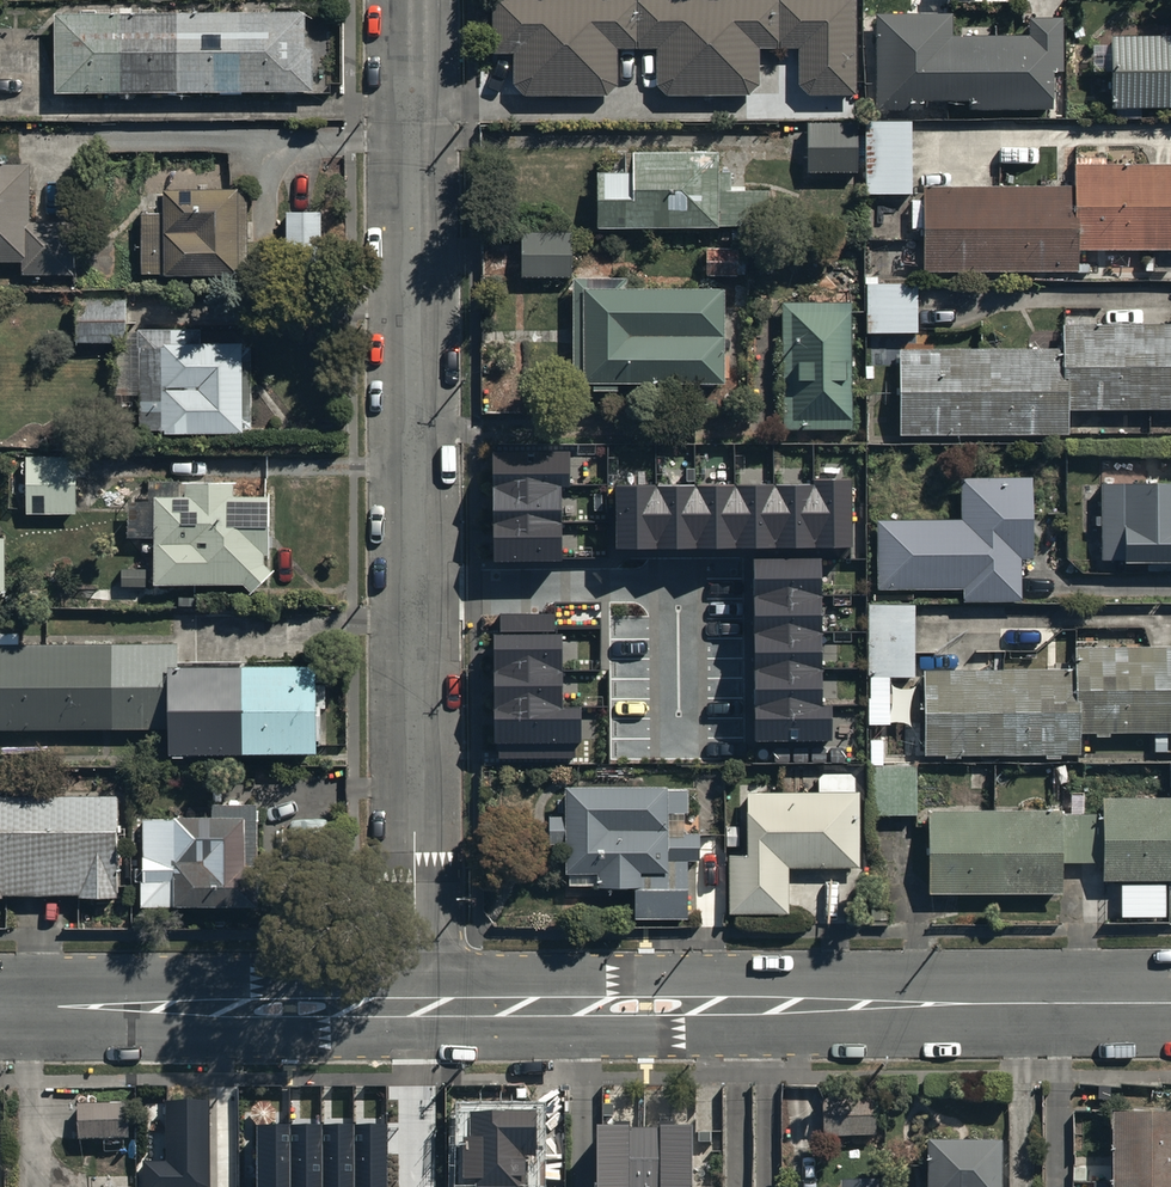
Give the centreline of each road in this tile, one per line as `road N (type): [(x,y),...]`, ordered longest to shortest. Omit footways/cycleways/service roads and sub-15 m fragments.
road 1 (residential): [(415,1006),(413,0)]
road 2 (residential): [(415,1006),(1170,1003)]
road 3 (residential): [(0,1011),(415,1006)]

